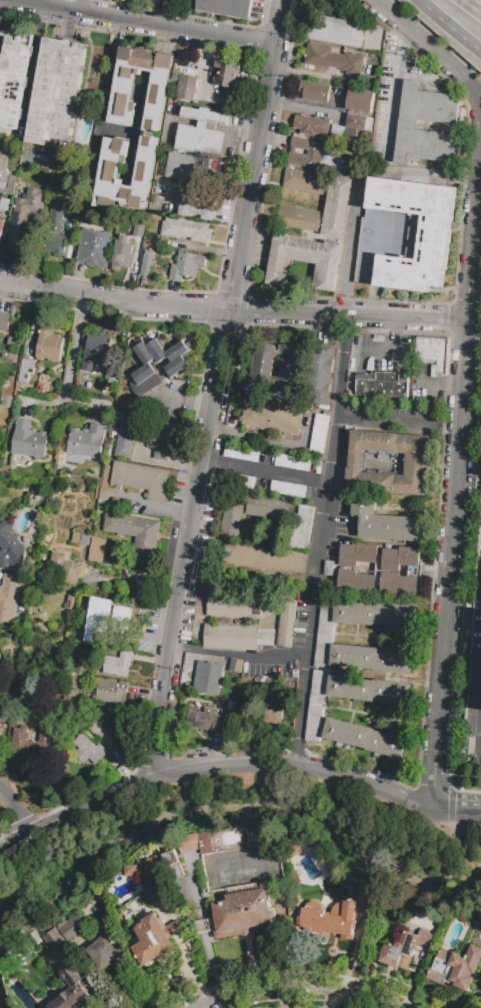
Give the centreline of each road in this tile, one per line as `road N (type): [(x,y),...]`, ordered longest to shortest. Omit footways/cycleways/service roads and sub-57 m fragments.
road 1 (residential): [(435,809),(470,323)]
road 2 (residential): [(287,0),(230,312)]
road 3 (residential): [(278,49),(9,0)]
road 4 (residential): [(470,323),(230,312)]
road 5 (residential): [(230,312),(0,280)]
road 6 (residential): [(205,473),(175,661)]
road 7 (residential): [(205,1007),(309,989),(387,1007)]
road 8 (residential): [(0,851),(154,783)]
road 9 (residential): [(230,312),(205,473)]
road 10 (residential): [(470,323),(480,171)]
road 11 (residential): [(294,766),(435,809)]
road 12 (residential): [(370,0),(480,98)]
road 13 (residential): [(154,783),(294,766)]
road 14 (residential): [(175,661),(154,783)]

